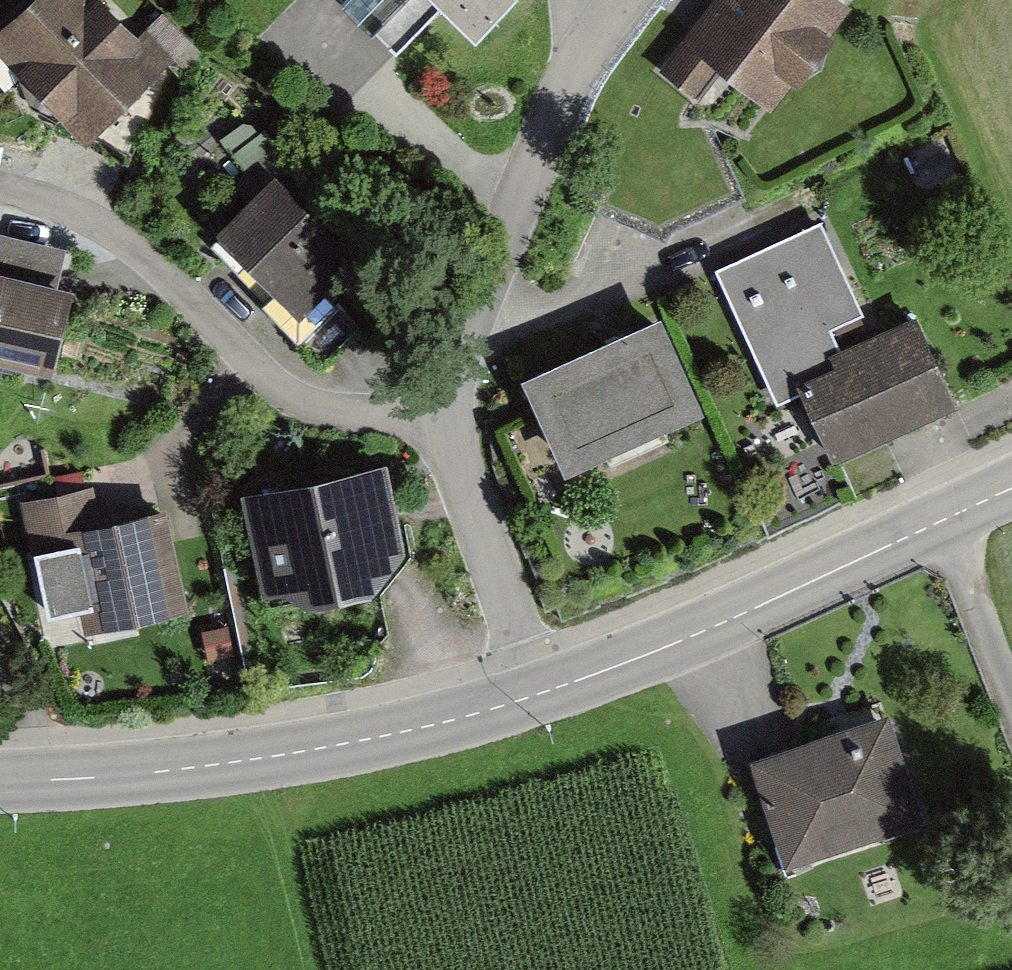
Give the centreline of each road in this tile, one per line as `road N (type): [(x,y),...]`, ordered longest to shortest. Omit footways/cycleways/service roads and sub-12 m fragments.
road 1 (tertiary): [(0,779),(227,763),(348,743),(538,695)]
road 2 (residential): [(447,428),(318,411),(289,397),(135,248),(93,218),(0,190)]
road 3 (tertiary): [(538,695),(741,615),(1011,488)]
road 4 (residential): [(583,54),(473,327),(447,428)]
road 5 (residential): [(447,428),(538,695)]
road 6 (track): [(1011,689),(946,519)]

